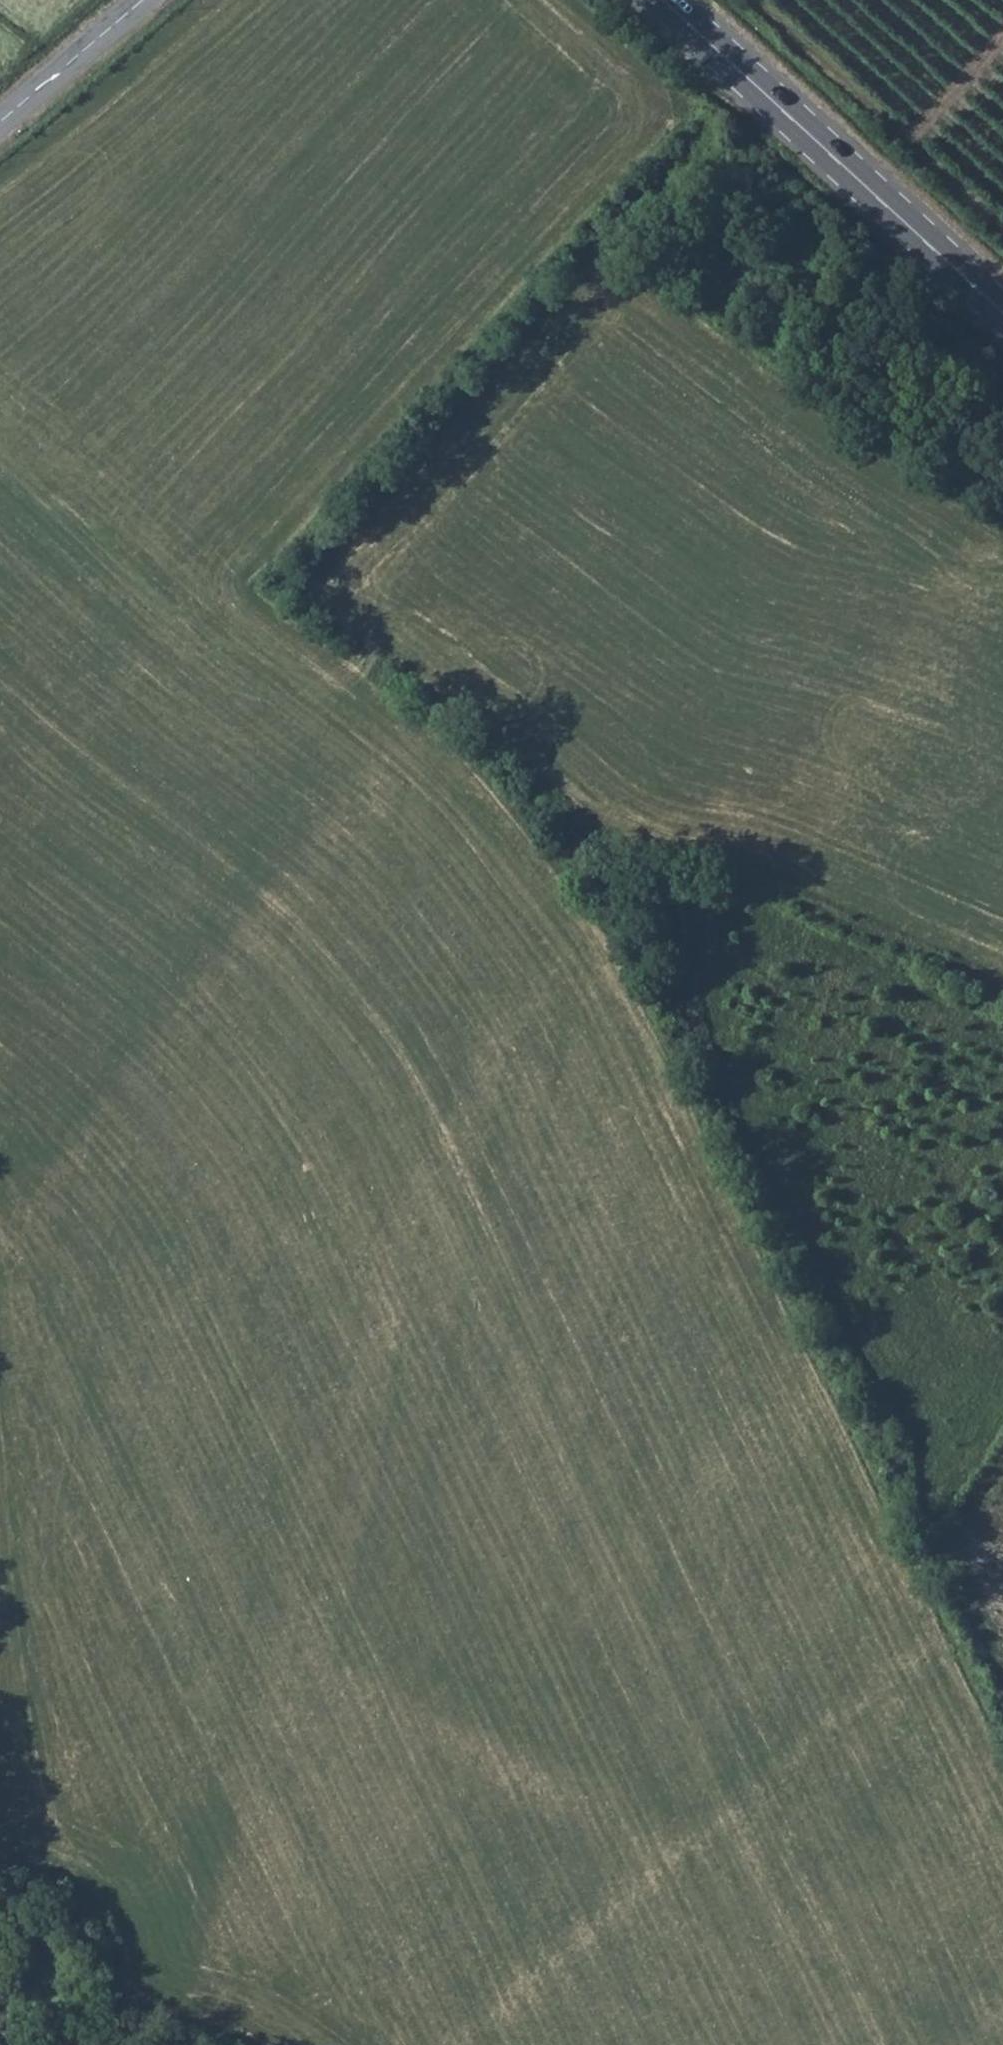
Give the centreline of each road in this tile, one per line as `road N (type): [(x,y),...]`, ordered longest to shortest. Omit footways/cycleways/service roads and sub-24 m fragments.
road 1 (primary): [(1002,313),(665,0)]
road 2 (tertiary): [(0,125),(145,0)]

